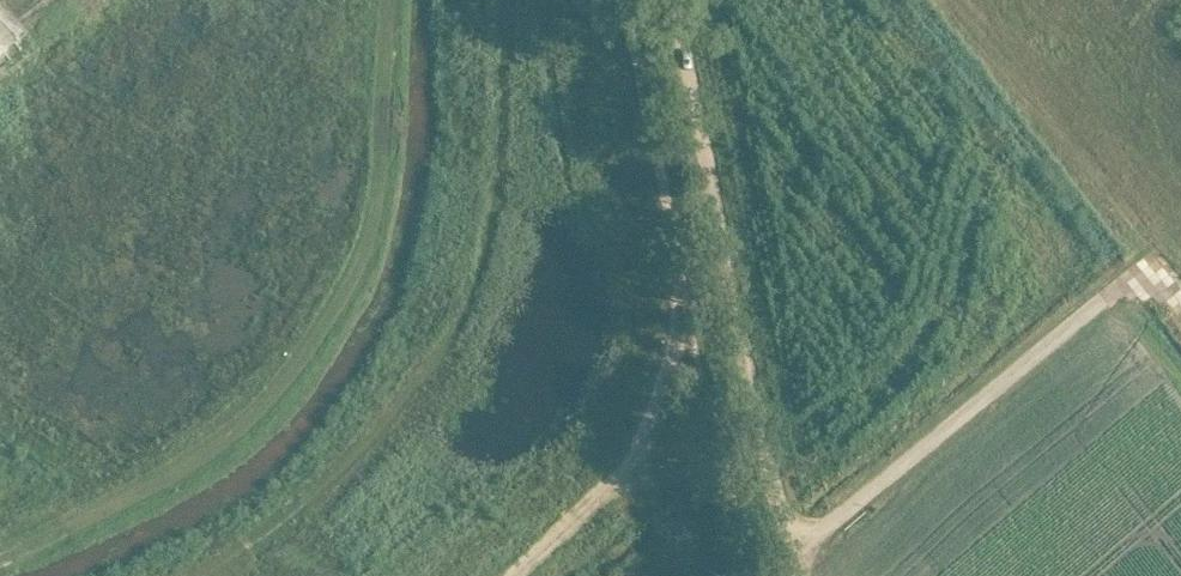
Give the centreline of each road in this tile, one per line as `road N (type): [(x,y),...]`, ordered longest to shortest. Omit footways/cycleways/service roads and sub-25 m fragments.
road 1 (track): [(0,563),(163,483),(237,435),(321,332),(375,221),(387,138),(391,0)]
road 2 (track): [(473,575),(589,465),(626,393),(623,277),(585,125),(565,0)]
road 3 (track): [(804,575),(705,200),(664,0)]
road 4 (unclassified): [(1180,310),(1150,269),(797,553)]

